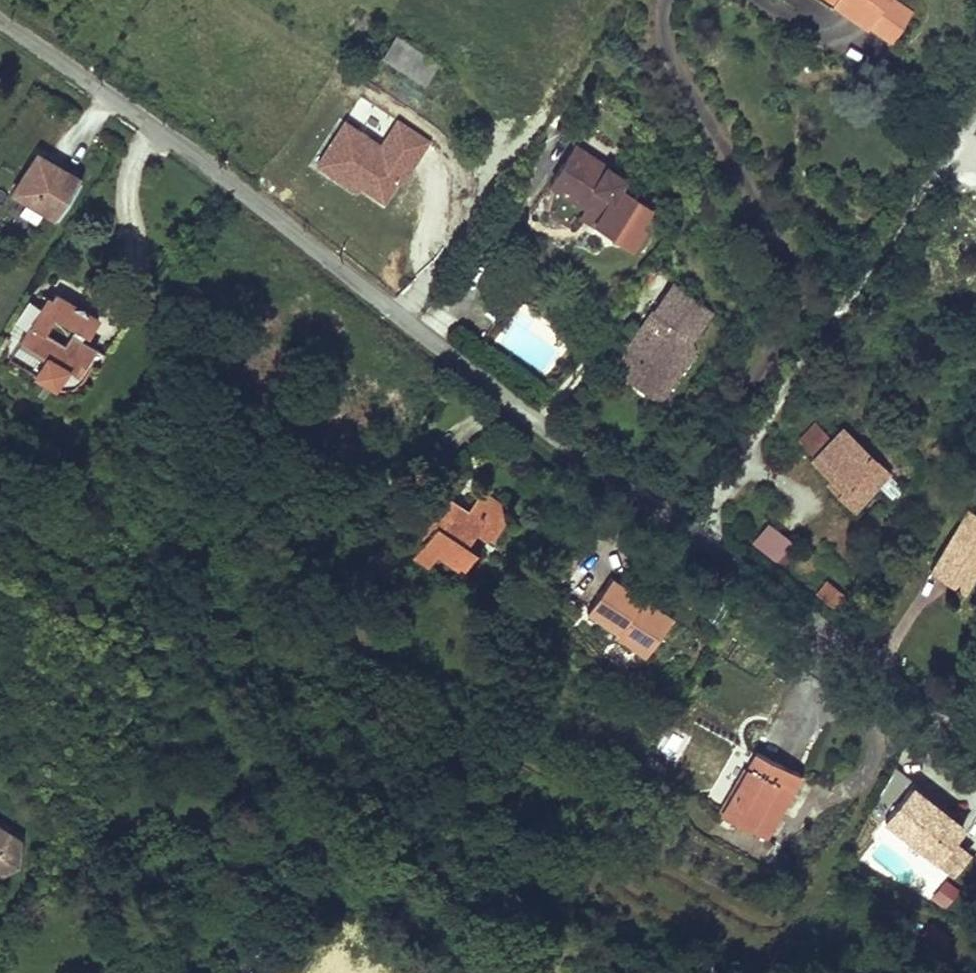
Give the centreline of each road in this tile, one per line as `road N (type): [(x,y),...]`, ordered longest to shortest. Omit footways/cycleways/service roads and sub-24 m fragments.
road 1 (residential): [(975,755),(781,596),(547,433),(234,187),(0,22)]

